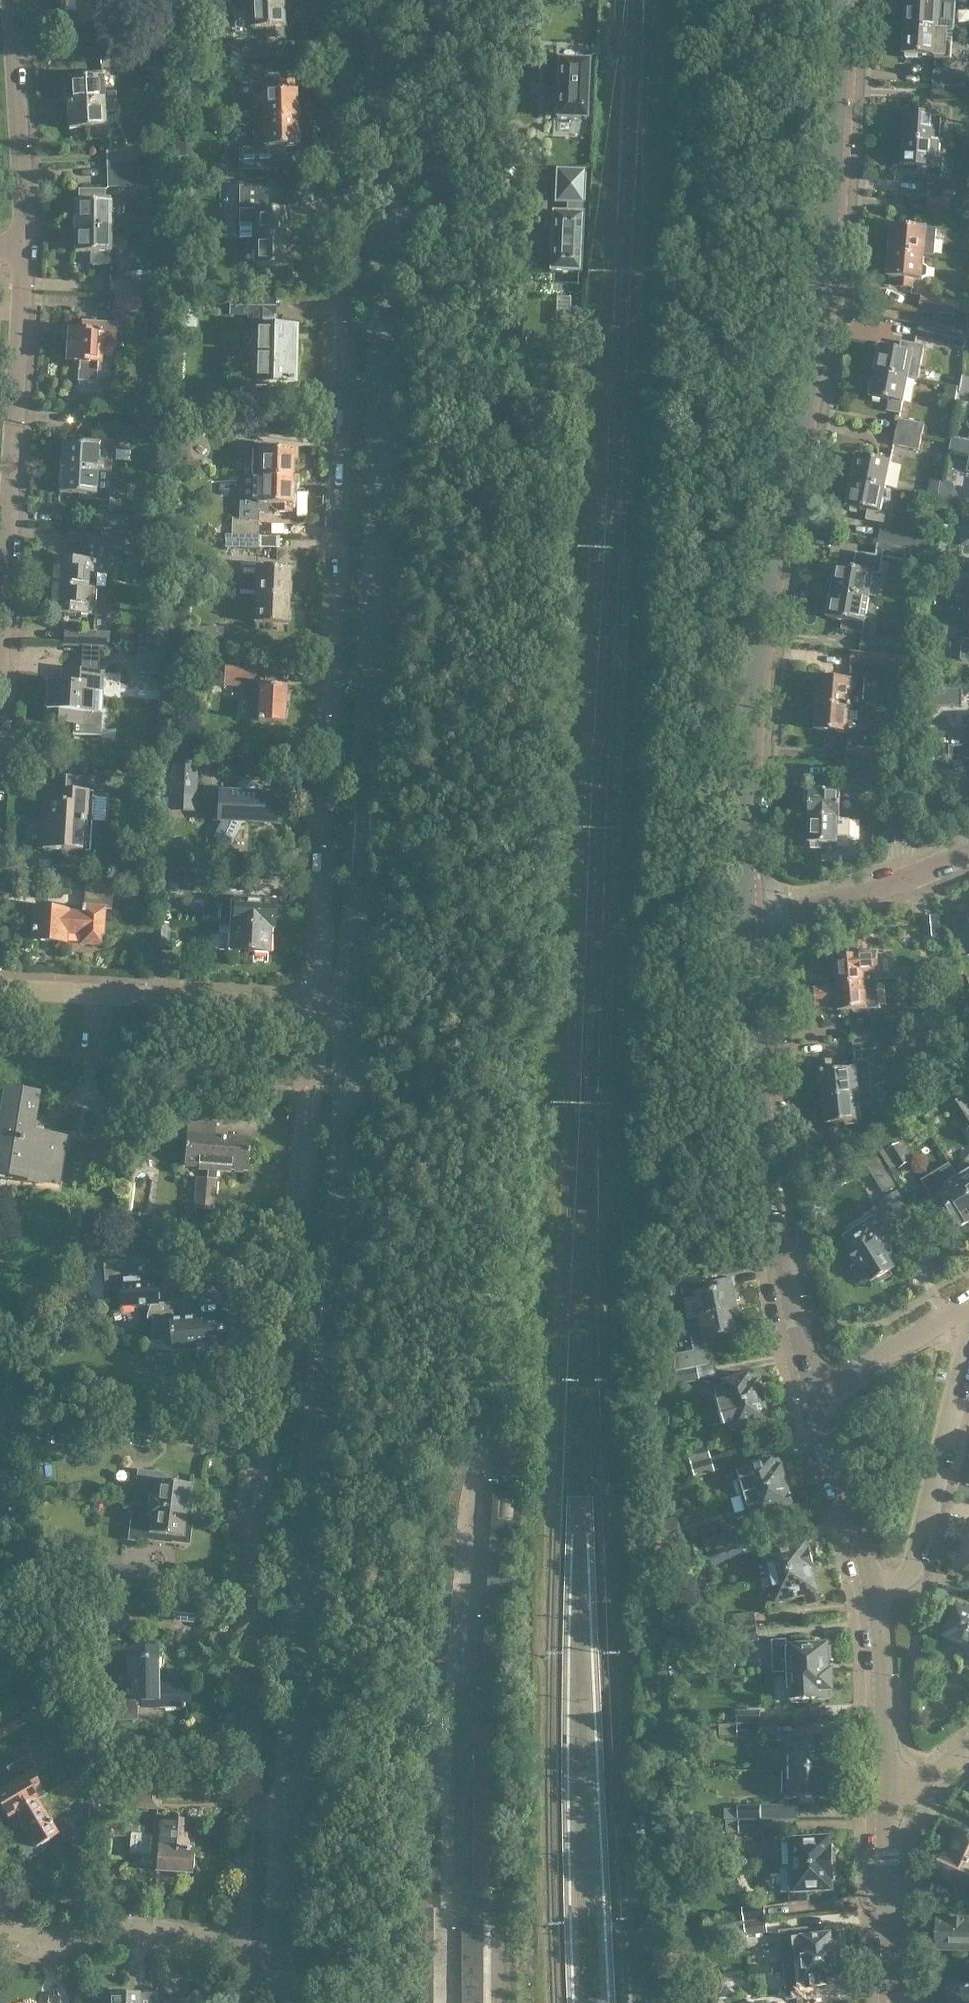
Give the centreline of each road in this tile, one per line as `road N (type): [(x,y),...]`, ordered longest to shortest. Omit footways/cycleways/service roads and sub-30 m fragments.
road 1 (tertiary): [(353,1006),(382,332),(376,0)]
road 2 (residential): [(341,0),(350,317),(320,1005)]
road 3 (tertiary): [(748,923),(749,727),(818,327),(844,0)]
road 4 (residential): [(320,1005),(306,1183),(248,1627),(256,1810),(285,1819)]
road 5 (tertiary): [(285,1819),(342,1208),(353,1006)]
road 6 (tertiary): [(815,1389),(771,1199),(748,923)]
road 7 (residential): [(0,655),(21,262)]
road 8 (residential): [(320,1005),(0,983)]
road 9 (residential): [(278,1953),(138,1932),(45,1944),(0,1915)]
road 10 (residential): [(875,1597),(914,1565),(968,1338)]
road 11 (residential): [(21,262),(10,0)]
road 12 (residential): [(748,923),(860,896),(968,853)]
road 13 (tertiary): [(875,1597),(815,1389)]
road 14 (tertiary): [(900,2002),(887,1797)]
road 15 (tertiary): [(887,1797),(875,1597)]
road 16 (residential): [(815,1389),(968,1304)]
road 17 (track): [(532,230),(383,211)]
road 18 (tertiary): [(278,1953),(285,1819)]

